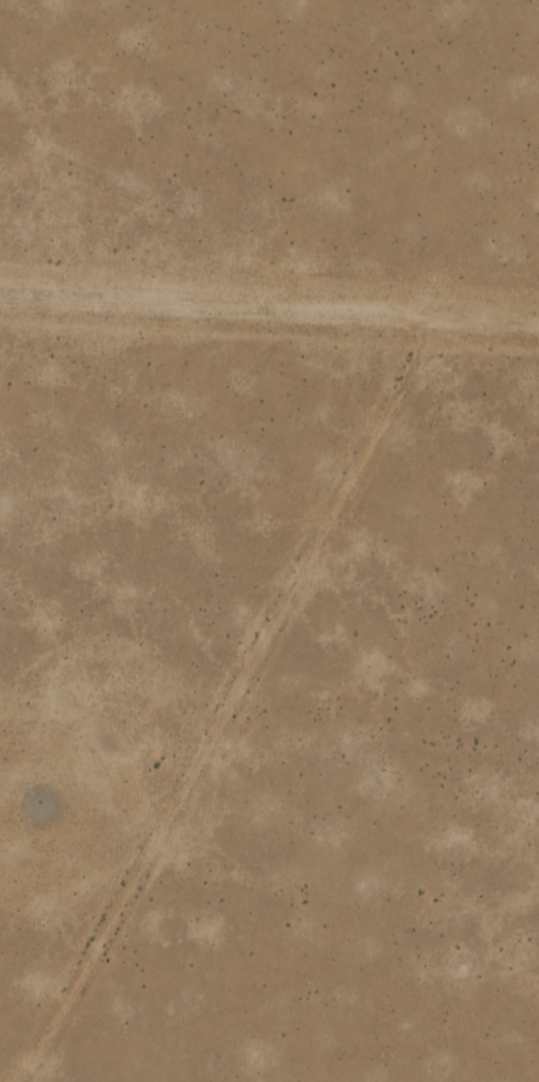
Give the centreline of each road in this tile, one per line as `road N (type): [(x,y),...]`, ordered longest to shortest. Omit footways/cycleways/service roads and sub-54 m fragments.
road 1 (track): [(19,1081),(57,1029),(438,344),(427,324)]

